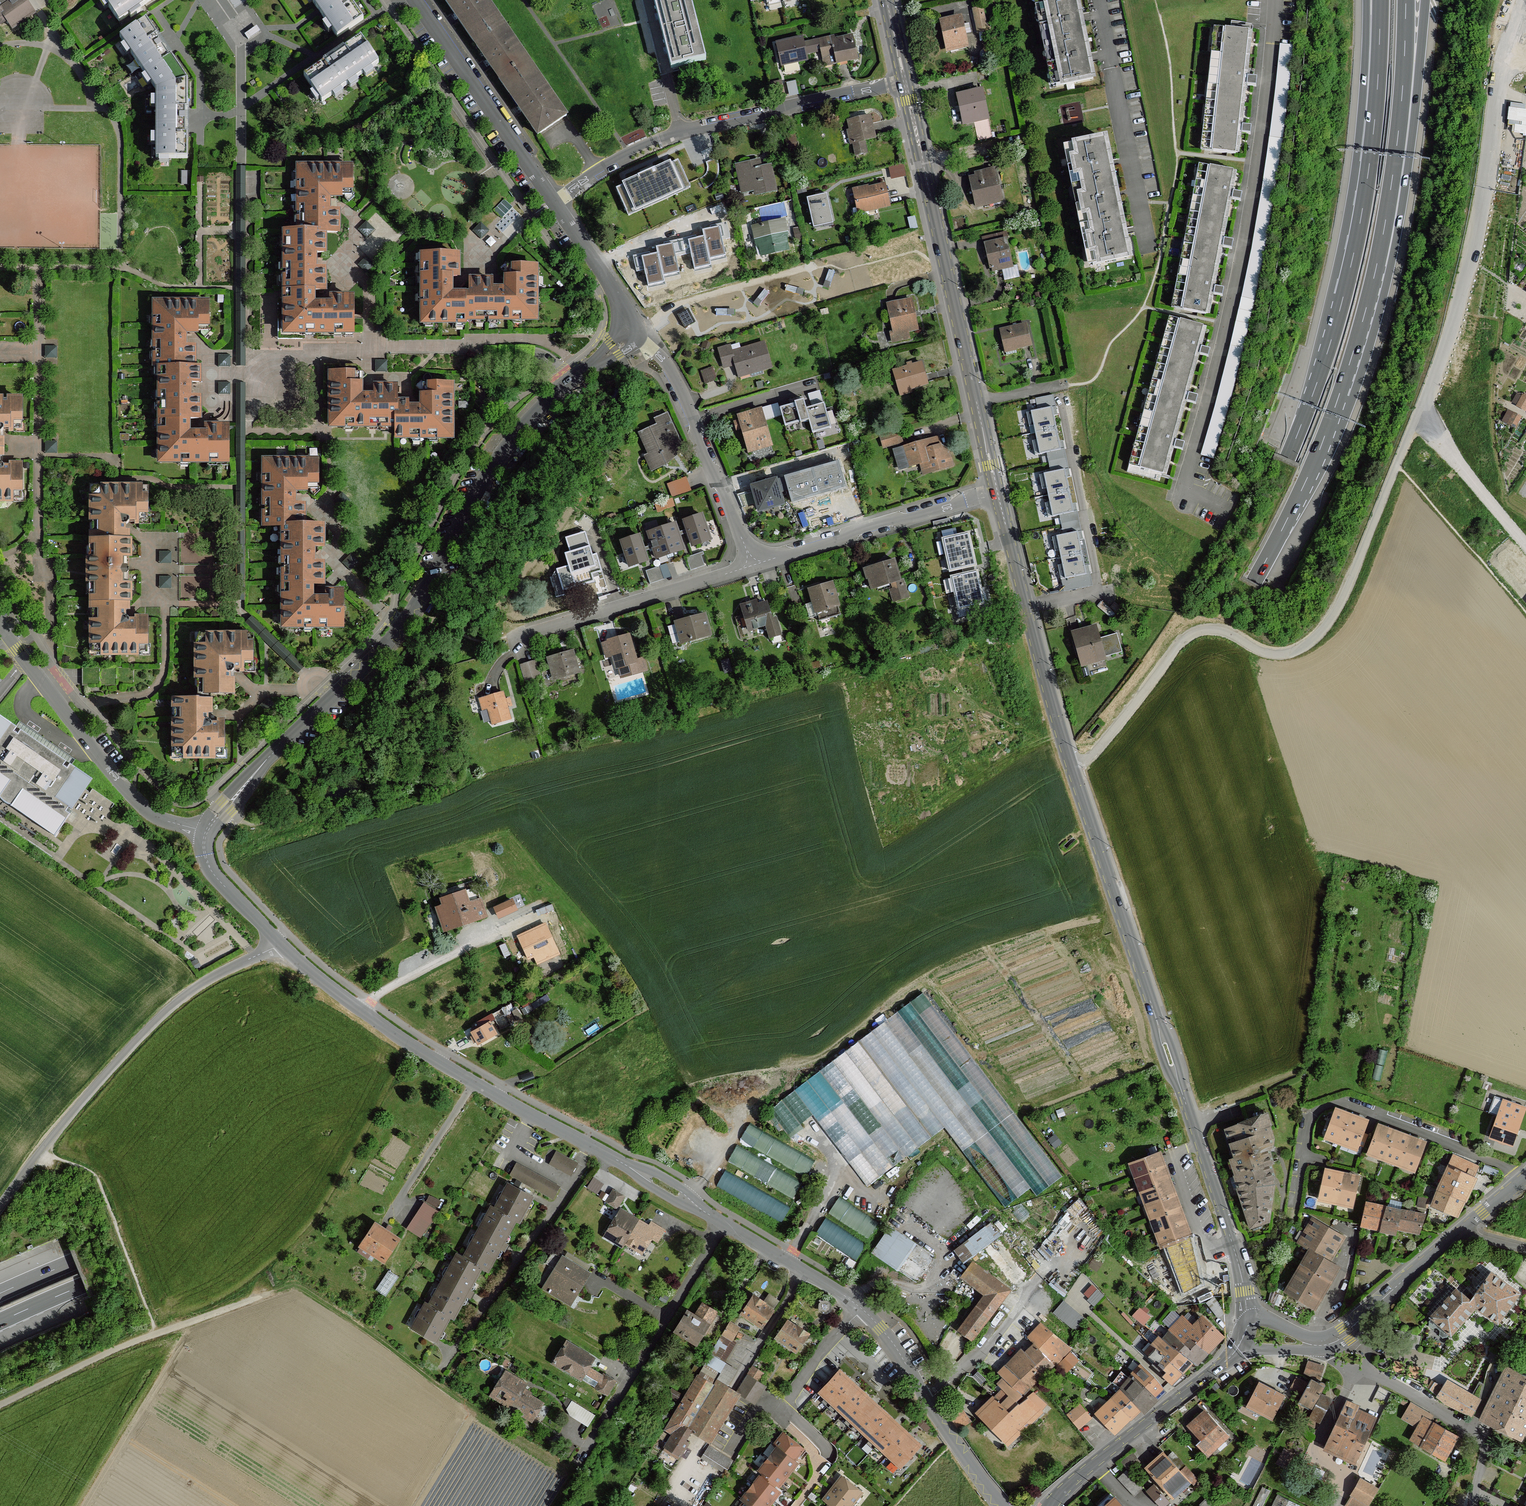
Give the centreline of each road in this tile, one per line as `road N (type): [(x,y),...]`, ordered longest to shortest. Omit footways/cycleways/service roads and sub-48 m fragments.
road 1 (motorway): [(1361,216),(1315,388),(1220,589),(1111,736),(982,860),(835,964),(718,1025),(0,1293)]
road 2 (motorway): [(0,1322),(271,1216),(631,1110),(791,1036),(902,965),(1004,885),(1155,727),(1255,581),(1334,413)]
road 3 (tertiary): [(998,490),(1049,690),(1233,1244),(1248,1317)]
road 4 (residential): [(629,327),(621,345),(511,438),(399,628),(262,764),(206,833)]
road 5 (track): [(1075,772),(1187,636),(1214,629),(1283,654),(1317,635),(1344,596),(1420,410)]
road 6 (residential): [(1220,507),(1184,488),(1245,235),(1265,119),(1272,0)]
road 7 (unclassified): [(281,944),(412,1046),(724,1223)]
road 8 (motorway): [(1334,413),(1386,257),(1425,0)]
road 9 (motorway): [(1334,413),(1385,228),(1406,0)]
road 10 (unclassified): [(724,1223),(881,1327),(1002,1505)]
road 11 (unclassified): [(0,1207),(149,1028),(194,987),(281,944)]
road 12 (residential): [(553,202),(596,169),(678,130),(905,82)]
road 13 (tertiary): [(905,82),(977,403)]
road 14 (residential): [(1525,1175),(1332,1103),(1306,1124),(1293,1207)]
road 15 (residential): [(0,627),(133,795),(153,814),(206,833)]
road 16 (track): [(0,1405),(263,1292)]
road 17 (residential): [(724,1223),(581,1456)]
road 18 (residential): [(629,327),(663,358),(682,391),(753,562)]
road 19 (residential): [(522,656),(523,636),(753,562)]
road 20 (residential): [(1475,1505),(1484,1449),(1478,1437),(1399,1386),(1345,1369),(1320,1343)]
road 21 (residential): [(753,562),(998,490)]
road 22 (residential): [(1147,249),(1096,0)]
road 23 (residential): [(416,0),(553,202)]
road 24 (tertiary): [(1048,1505),(1234,1353)]
road 25 (motorway): [(1380,0),(1361,216)]
road 26 (motorway): [(1367,0),(1361,216)]
road 27 (tertiary): [(1320,1343),(1345,1334),(1461,1230)]
road 28 (track): [(1525,544),(1420,410)]
road 29 (residential): [(553,202),(627,311),(629,327)]
road 30 (unclassified): [(206,833),(212,872),(281,944)]

